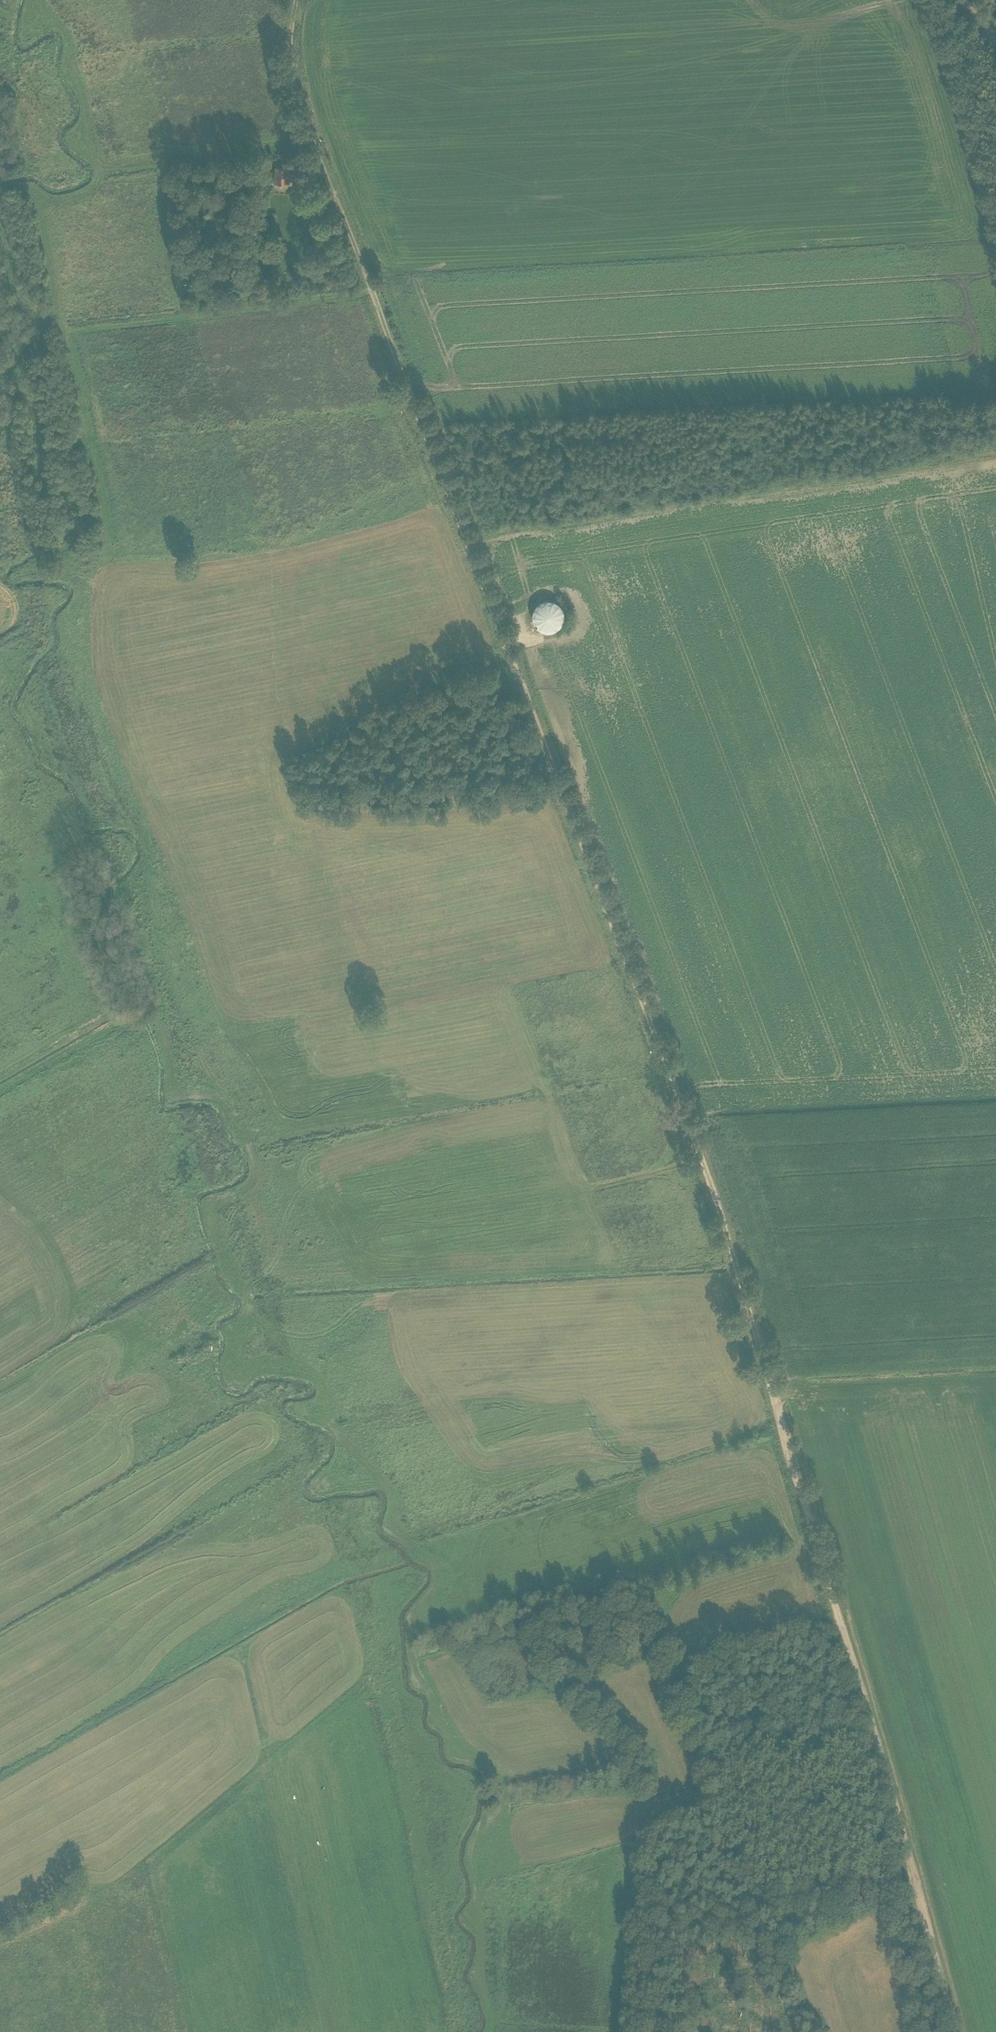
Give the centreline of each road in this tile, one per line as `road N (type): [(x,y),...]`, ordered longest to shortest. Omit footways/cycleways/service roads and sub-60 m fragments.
road 1 (track): [(954,2031),(696,1144),(314,139)]
road 2 (track): [(314,139),(296,83),(295,0)]

